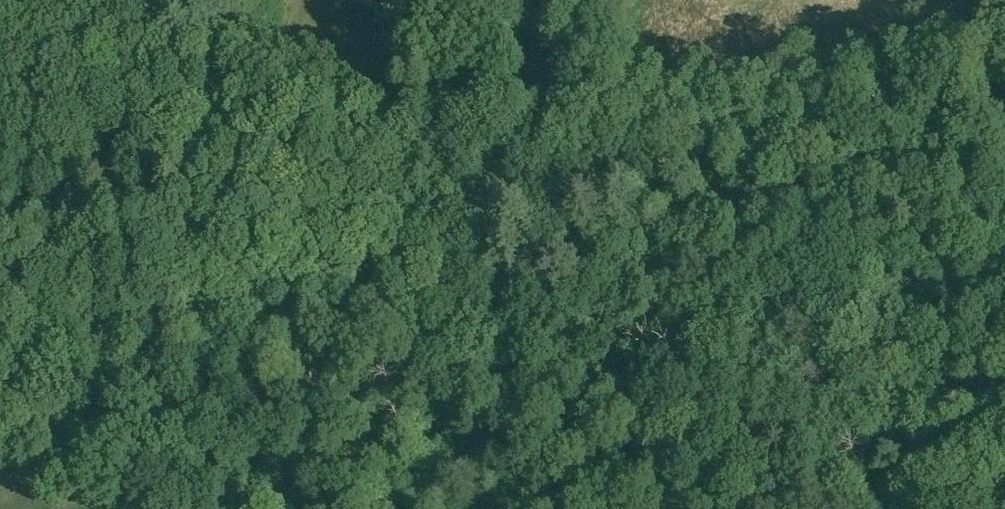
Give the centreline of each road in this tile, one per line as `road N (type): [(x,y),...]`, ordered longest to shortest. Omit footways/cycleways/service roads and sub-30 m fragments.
road 1 (tertiary): [(0,295),(1004,97)]
road 2 (track): [(384,220),(823,460),(890,508)]
road 3 (track): [(0,21),(384,220)]

